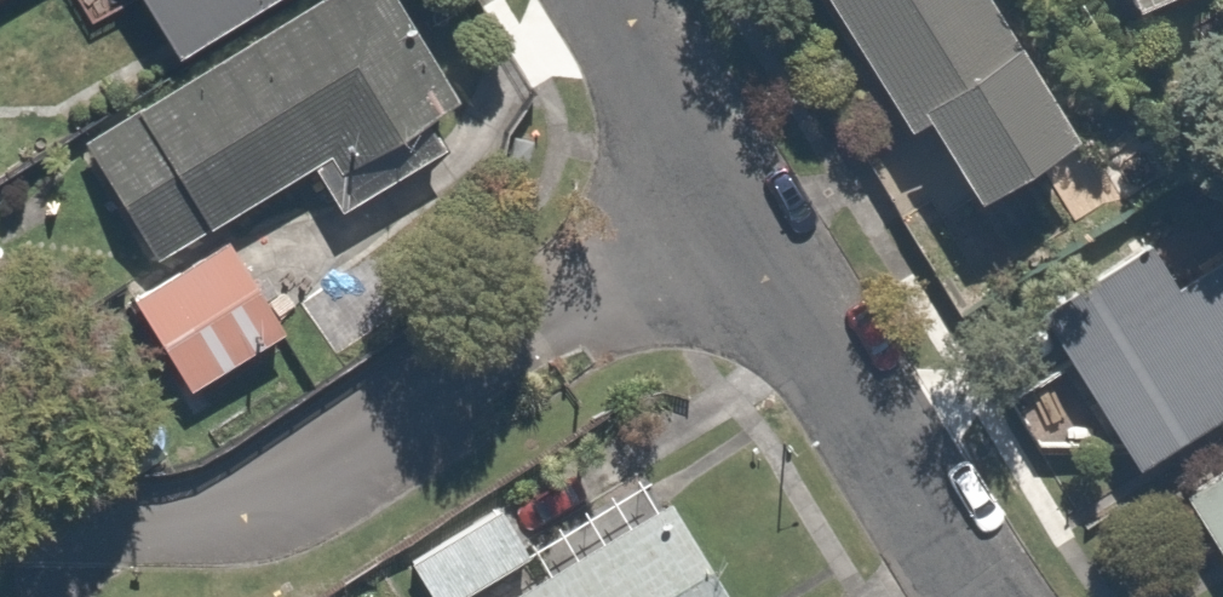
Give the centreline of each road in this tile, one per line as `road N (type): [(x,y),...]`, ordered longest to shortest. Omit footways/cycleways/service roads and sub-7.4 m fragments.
road 1 (residential): [(741,208),(310,509),(168,527),(0,525)]
road 2 (residential): [(741,208),(989,596)]
road 3 (residential): [(610,0),(741,208)]

